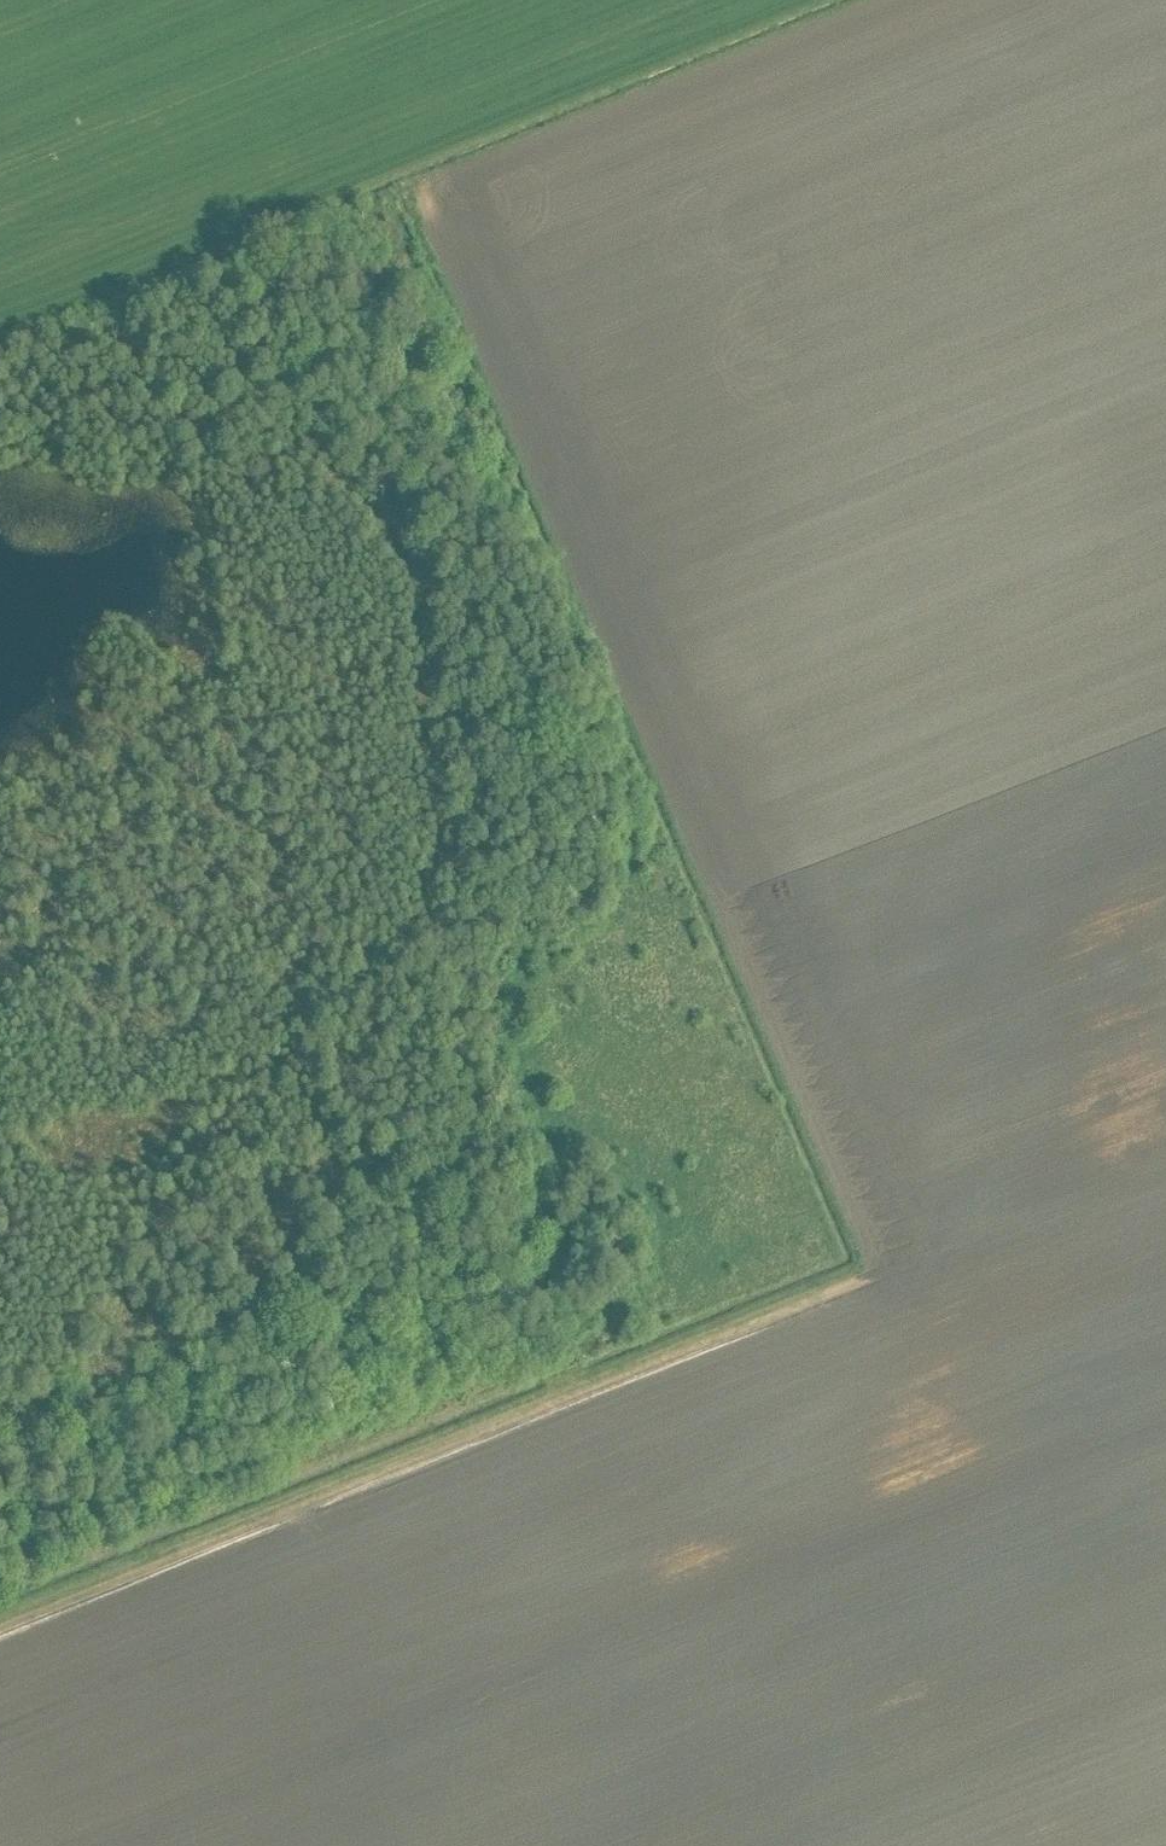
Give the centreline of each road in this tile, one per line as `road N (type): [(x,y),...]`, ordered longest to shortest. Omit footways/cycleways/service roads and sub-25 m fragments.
road 1 (track): [(0,1625),(854,1279)]

